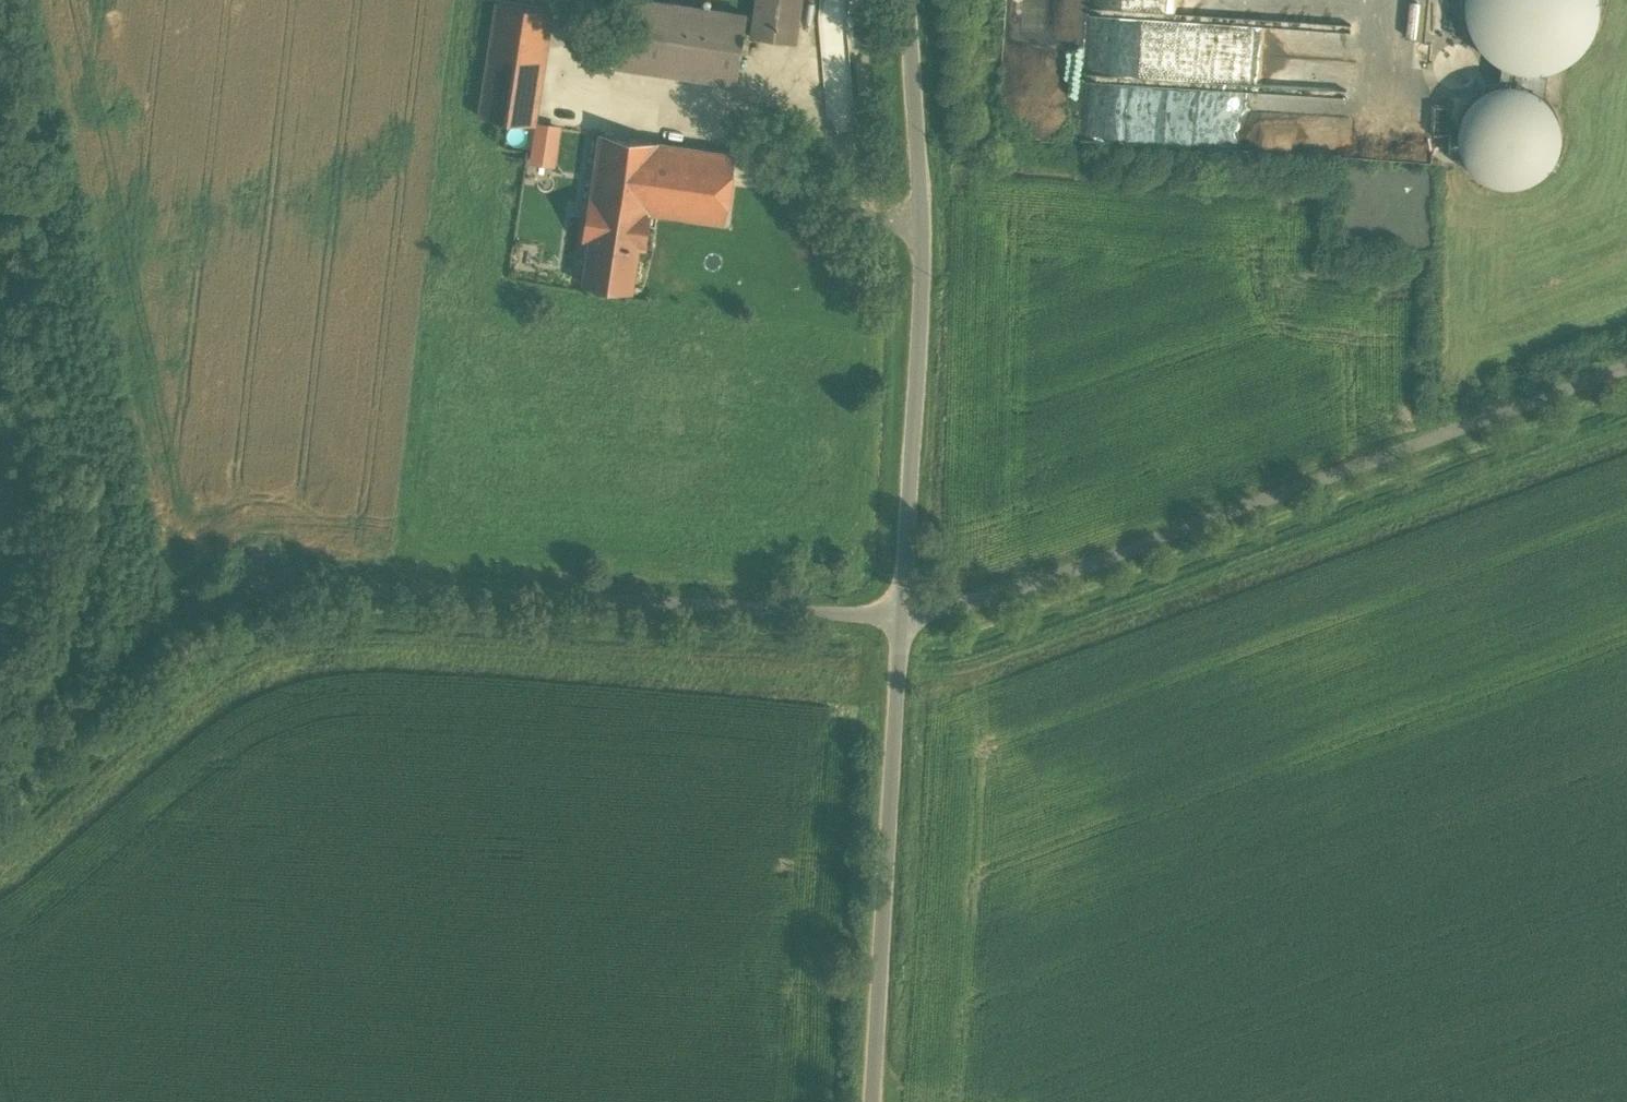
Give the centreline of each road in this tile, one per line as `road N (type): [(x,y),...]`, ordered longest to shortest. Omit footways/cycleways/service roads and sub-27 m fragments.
road 1 (unclassified): [(0,789),(205,609),(288,582),(899,614)]
road 2 (unclassified): [(899,614),(1014,594),(1626,366)]
road 3 (unclassified): [(899,614),(920,225),(907,0)]
road 4 (unclassified): [(870,1101),(899,614)]

